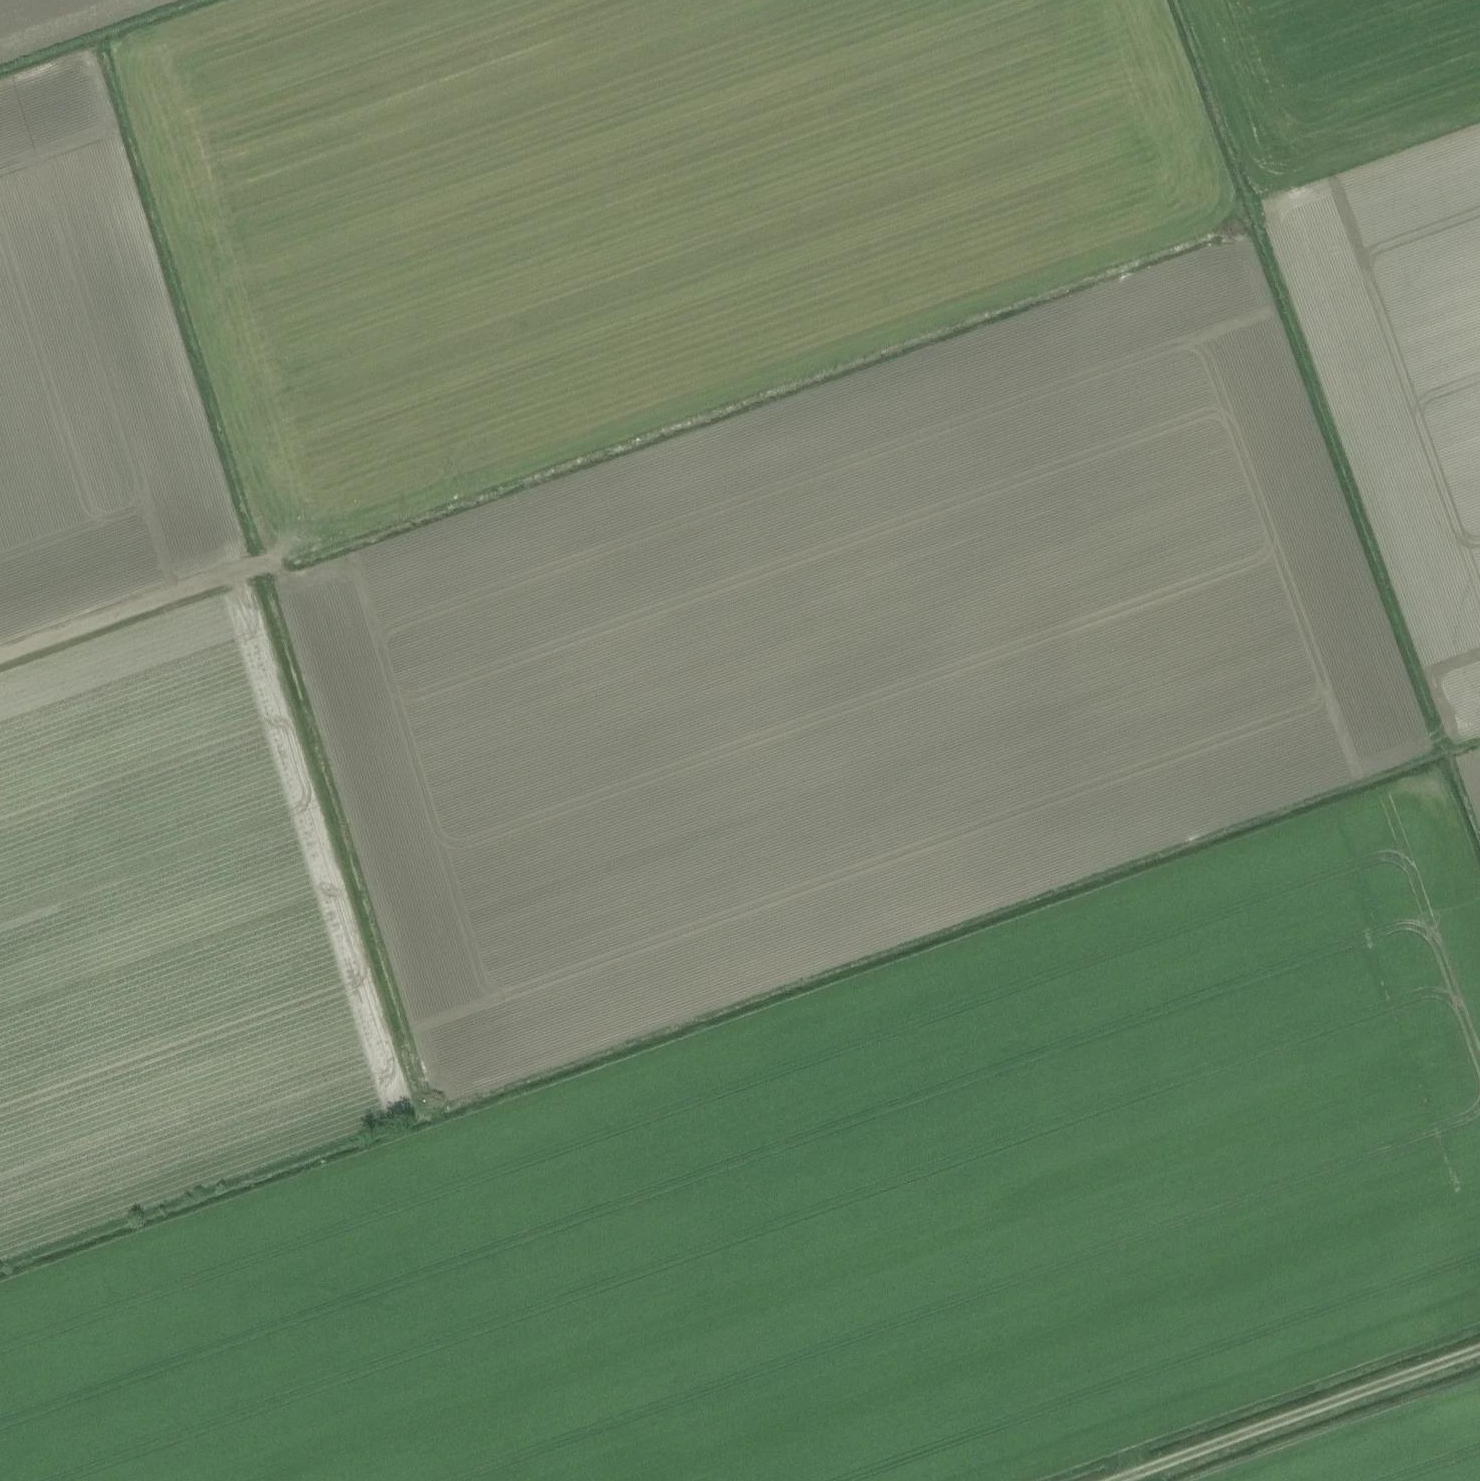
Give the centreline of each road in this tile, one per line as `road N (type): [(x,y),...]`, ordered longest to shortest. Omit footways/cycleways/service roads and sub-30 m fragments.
road 1 (track): [(1479,1357),(1130,1480)]
road 2 (track): [(220,581),(0,660)]

